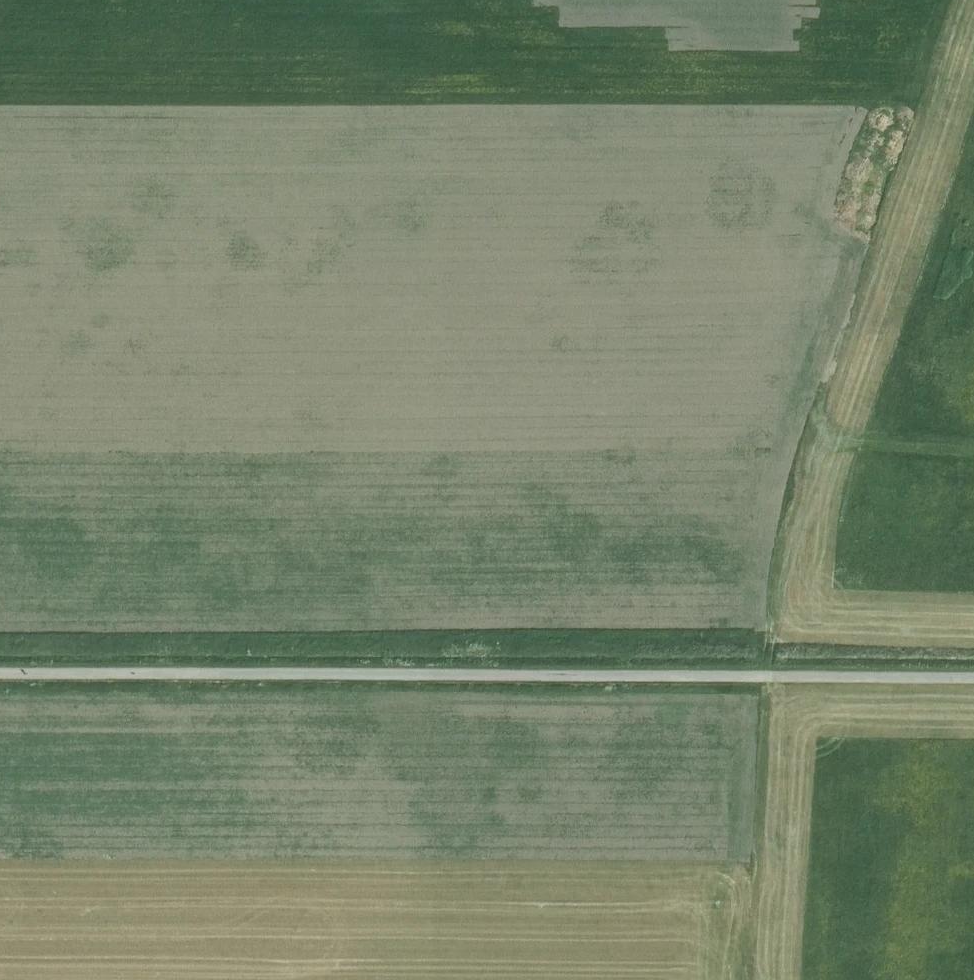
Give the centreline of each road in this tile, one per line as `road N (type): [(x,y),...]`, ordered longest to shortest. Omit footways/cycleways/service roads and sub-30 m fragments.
road 1 (track): [(0,673),(973,677)]

